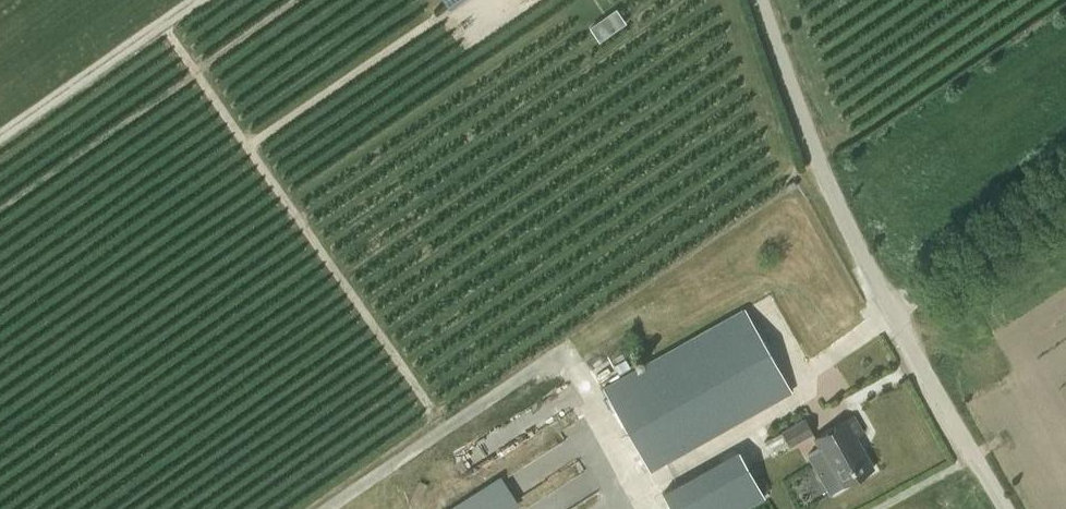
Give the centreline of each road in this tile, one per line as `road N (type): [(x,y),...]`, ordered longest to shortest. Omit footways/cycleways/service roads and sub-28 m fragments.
road 1 (unclassified): [(1005,508),(878,297),(757,0)]
road 2 (track): [(353,508),(566,364),(642,489)]
road 3 (track): [(0,133),(191,0)]

